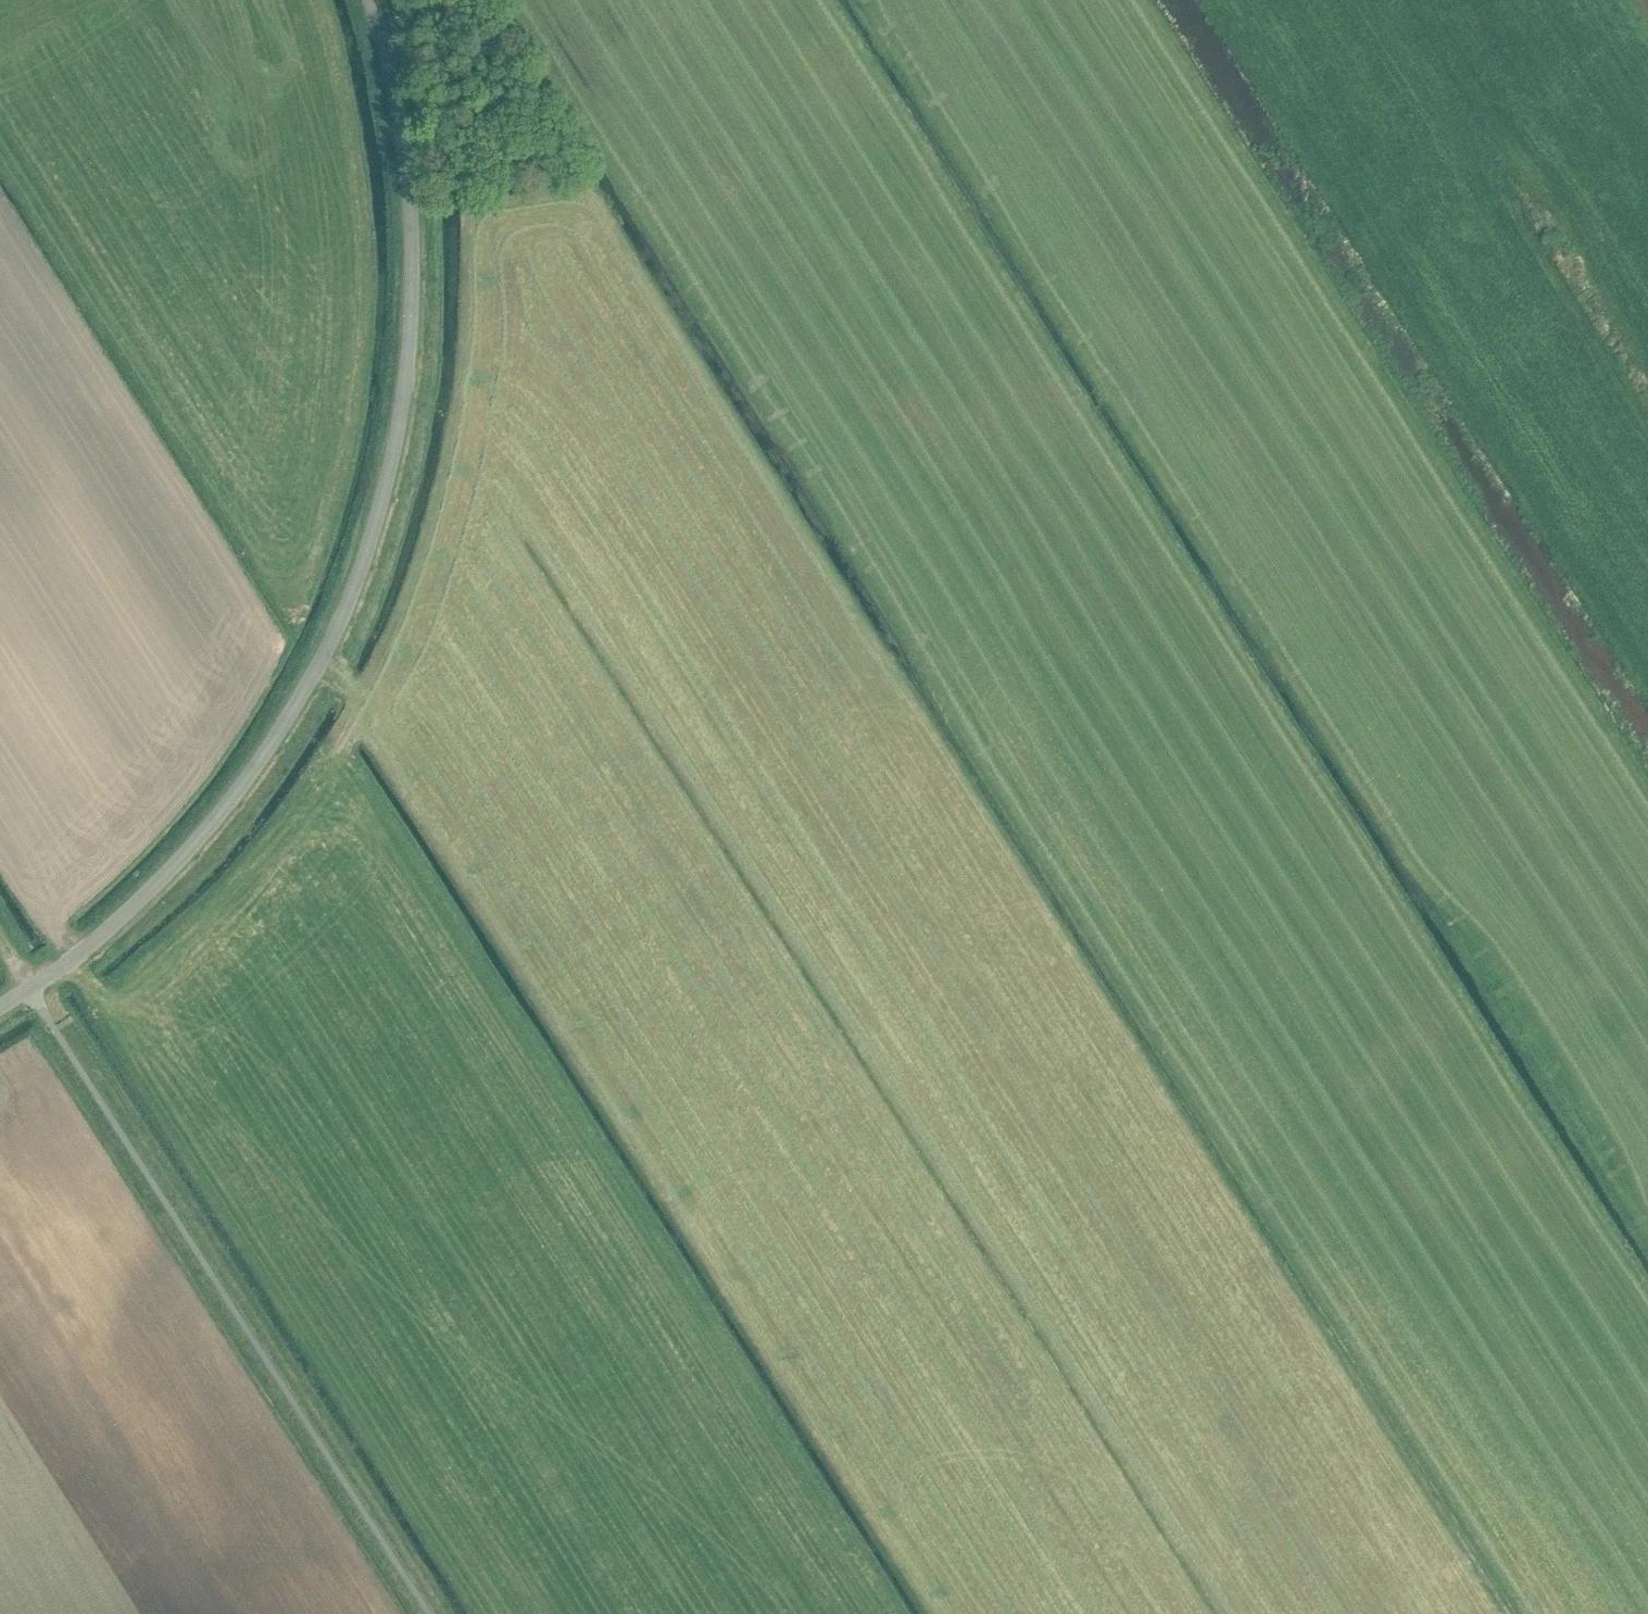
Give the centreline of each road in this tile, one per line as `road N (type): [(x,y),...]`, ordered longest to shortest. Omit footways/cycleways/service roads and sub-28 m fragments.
road 1 (unclassified): [(30,989),(177,859),(253,768),(322,655),(371,526),(391,452),(409,286),(399,127),(367,0)]

